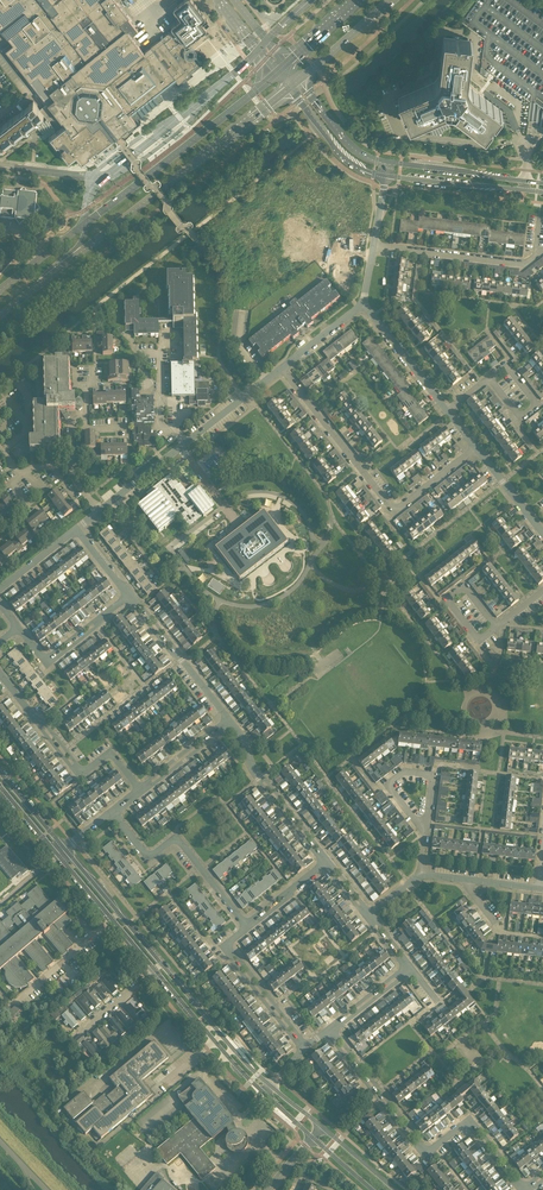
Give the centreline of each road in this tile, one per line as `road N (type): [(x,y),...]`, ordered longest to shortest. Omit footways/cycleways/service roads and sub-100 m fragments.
road 1 (secondary): [(0,315),(289,87)]
road 2 (secondary): [(256,90),(0,290)]
road 3 (tertiary): [(58,854),(264,1094)]
road 4 (tertiary): [(270,1087),(64,849)]
road 5 (residential): [(475,448),(396,509),(280,370)]
road 6 (residential): [(99,512),(280,370)]
road 7 (residential): [(248,927),(180,842),(150,857),(112,813)]
road 8 (residential): [(542,253),(528,263),(374,246)]
road 9 (residential): [(424,834),(388,786),(402,773),(432,775),(427,822)]
road 10 (residential): [(424,1148),(336,1038)]
road 11 (residential): [(336,1038),(424,1148)]
road 12 (tertiary): [(386,176),(523,190)]
road 13 (tertiary): [(524,180),(388,162)]
road 14 (tertiary): [(289,87),(344,157),(386,176)]
road 15 (residential): [(525,1189),(474,1127),(424,1148)]
road 16 (residential): [(445,409),(364,304)]
road 17 (tertiary): [(388,162),(353,147),(300,79)]
road 18 (residential): [(489,377),(528,416),(540,407),(507,365)]
road 19 (residential): [(497,628),(465,590),(447,600),(480,641)]
road 20 (secondary): [(300,79),(391,0)]

